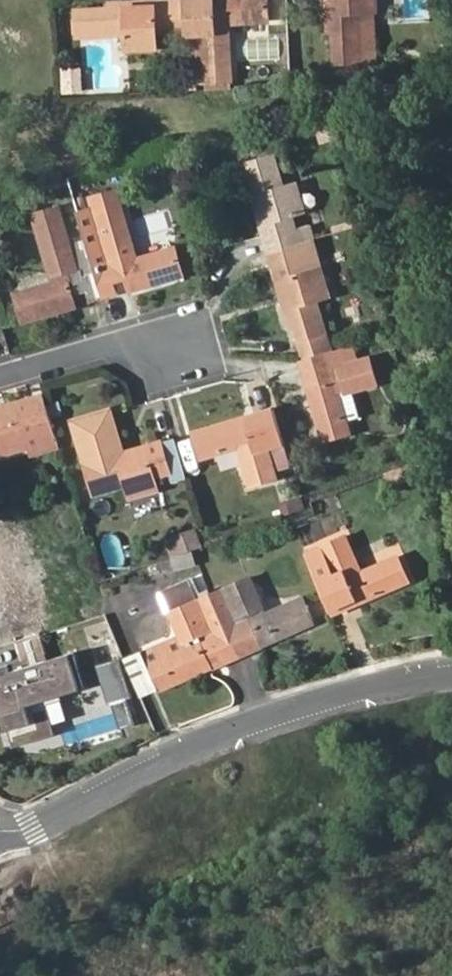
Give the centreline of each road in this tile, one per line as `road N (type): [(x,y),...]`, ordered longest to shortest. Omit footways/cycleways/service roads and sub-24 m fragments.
road 1 (residential): [(0,833),(39,828),(246,728),(451,675)]
road 2 (residential): [(0,379),(108,348),(185,349)]

